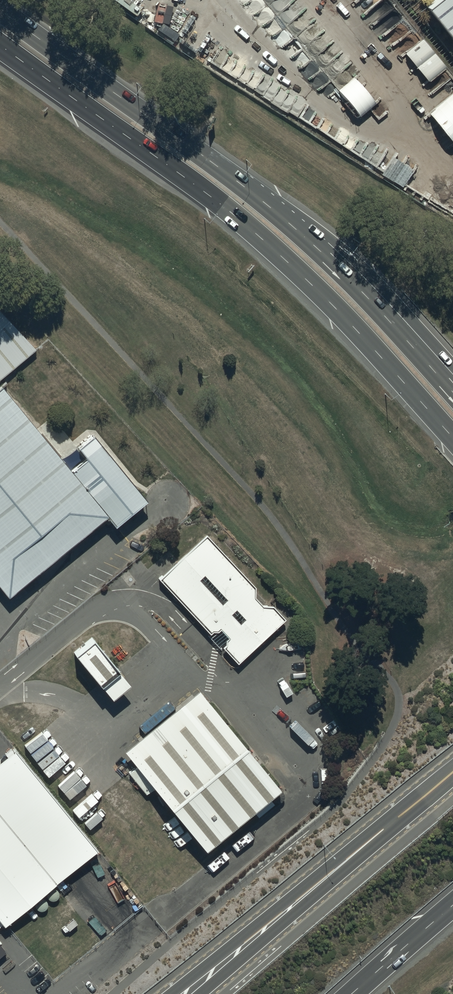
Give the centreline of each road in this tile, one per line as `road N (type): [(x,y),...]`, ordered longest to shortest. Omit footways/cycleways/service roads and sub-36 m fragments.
road 1 (trunk): [(452,437),(280,255),(0,46)]
road 2 (trunk): [(0,10),(270,208),(452,390)]
road 3 (secondary): [(186,993),(452,774)]
road 4 (motorway): [(353,993),(452,906)]

